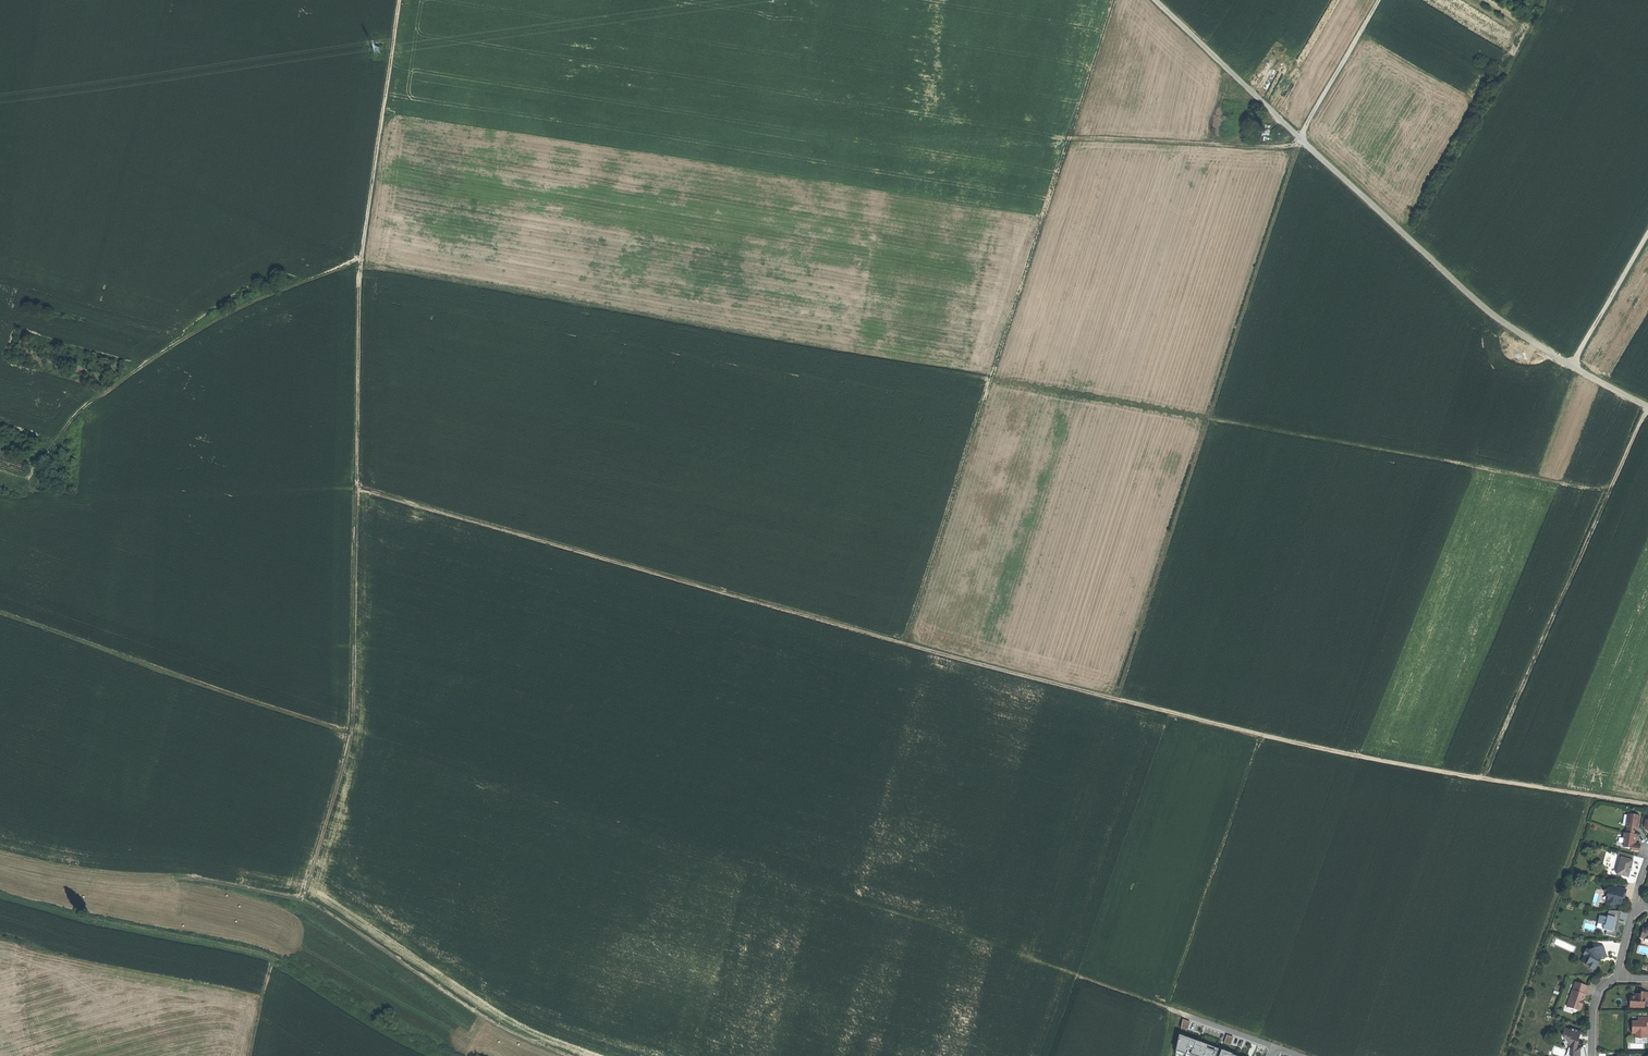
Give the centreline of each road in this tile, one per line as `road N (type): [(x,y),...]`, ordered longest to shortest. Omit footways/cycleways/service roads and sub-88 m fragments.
road 1 (track): [(1118,700),(355,490)]
road 2 (track): [(1113,0),(904,644)]
road 3 (track): [(1647,407),(1474,299),(1154,0)]
road 4 (track): [(1118,700),(1298,146)]
road 5 (track): [(1647,805),(1318,749),(1118,700)]
road 6 (track): [(355,490),(359,263),(400,0)]
road 7 (track): [(565,1055),(506,1030),(303,900),(352,735)]
road 8 (track): [(0,471),(28,479),(83,409),(154,358),(247,305),(360,257)]
road 9 (track): [(1647,407),(1485,780)]
road 10 (track): [(0,612),(352,735)]
road 11 (track): [(0,935),(261,994),(251,1055)]
road 12 (track): [(303,900),(0,852)]
road 13 (track): [(1166,1007),(1261,735)]
road 14 (track): [(352,735),(355,490)]
road 15 (track): [(1306,144),(1069,138)]
road 16 (track): [(1078,976),(1277,1050)]
road 17 (track): [(1379,0),(1300,138)]
road 18 (track): [(1571,366),(1647,235)]

